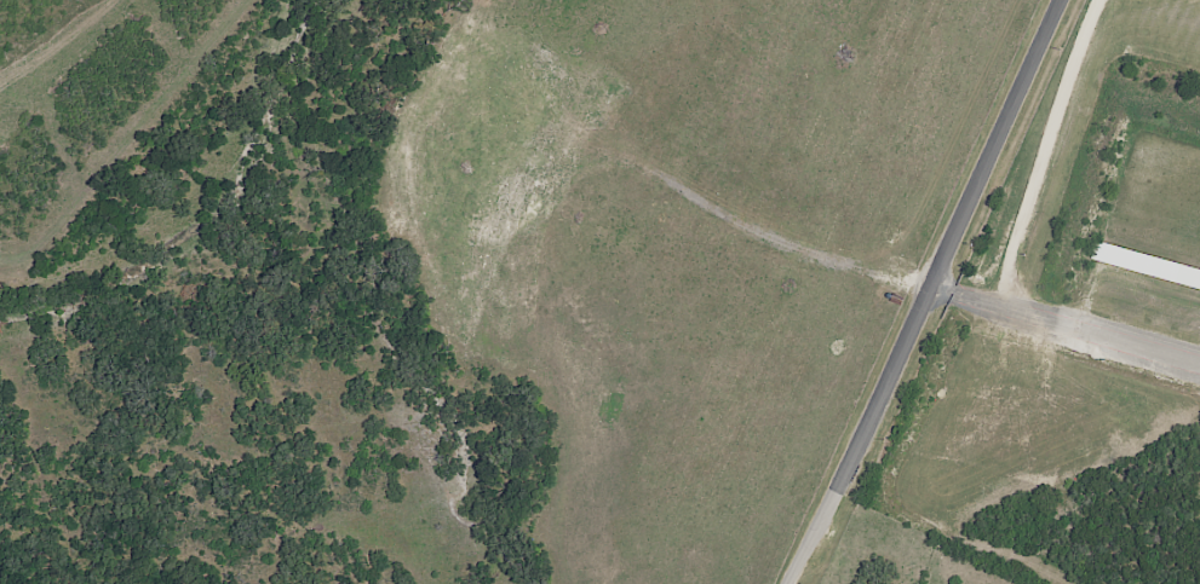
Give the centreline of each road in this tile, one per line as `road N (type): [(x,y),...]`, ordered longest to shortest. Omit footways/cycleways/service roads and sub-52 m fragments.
road 1 (residential): [(795,583),(1060,0)]

